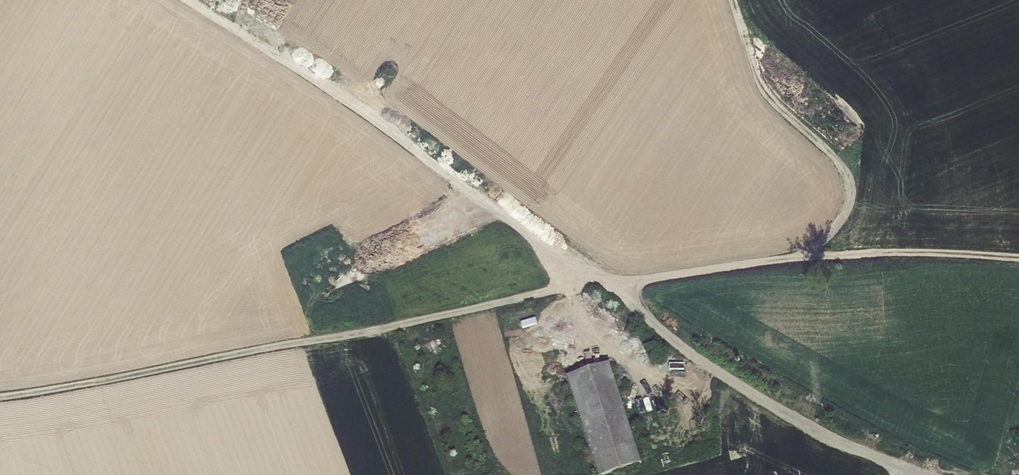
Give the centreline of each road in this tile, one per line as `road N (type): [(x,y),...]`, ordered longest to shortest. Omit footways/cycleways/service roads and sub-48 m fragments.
road 1 (track): [(0,397),(436,323),(601,279),(880,255),(1018,259)]
road 2 (track): [(924,474),(741,388),(343,94),(192,0)]

